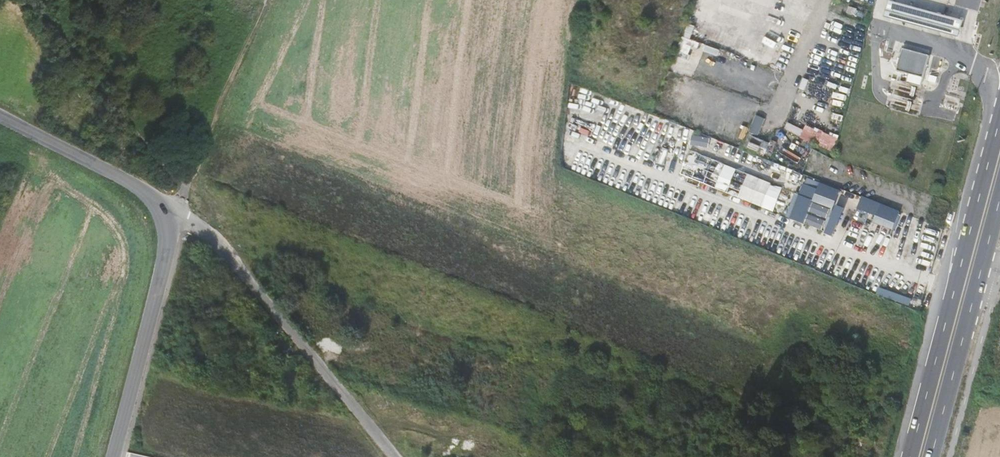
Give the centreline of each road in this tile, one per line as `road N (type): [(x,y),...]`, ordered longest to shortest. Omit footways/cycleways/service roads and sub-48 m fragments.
road 1 (track): [(262,0),(226,74),(180,214),(23,0)]
road 2 (trunk): [(999,123),(910,456)]
road 3 (residential): [(394,456),(211,237),(164,205)]
road 4 (trunk): [(930,456),(999,196)]
road 5 (residential): [(164,205),(169,240),(114,456)]
road 6 (unclassified): [(0,118),(164,205)]

